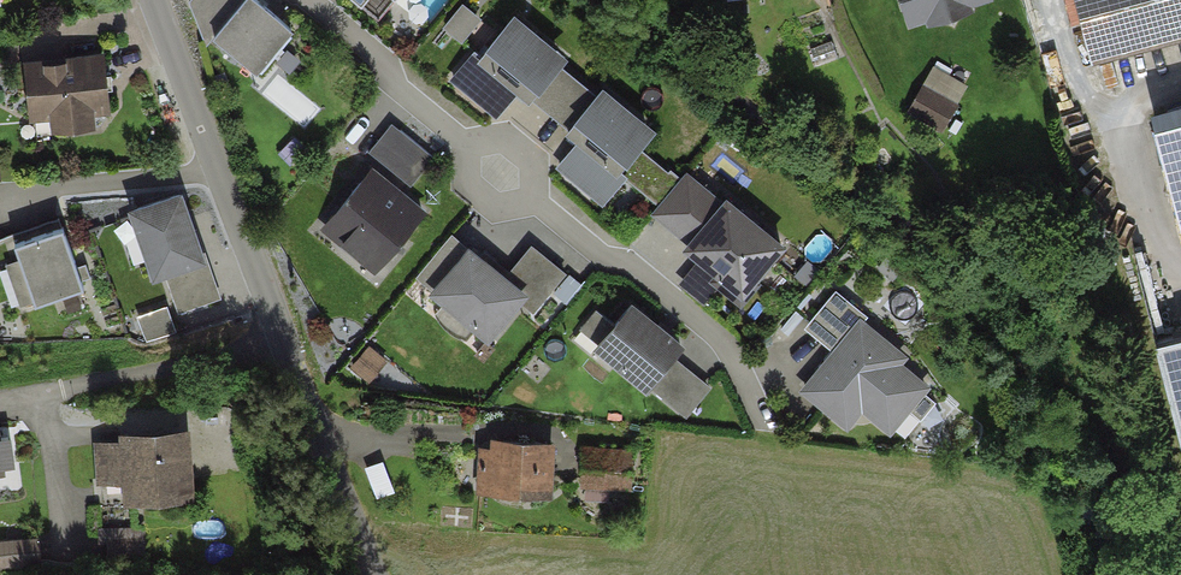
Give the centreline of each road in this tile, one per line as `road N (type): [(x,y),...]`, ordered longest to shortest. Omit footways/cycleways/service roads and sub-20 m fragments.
road 1 (residential): [(310,0),(384,61),(395,85),(602,255),(631,265),(724,342),(766,430)]
road 2 (residential): [(286,345),(156,0)]
road 3 (residential): [(286,345),(0,400)]
road 4 (residential): [(378,574),(286,345)]

